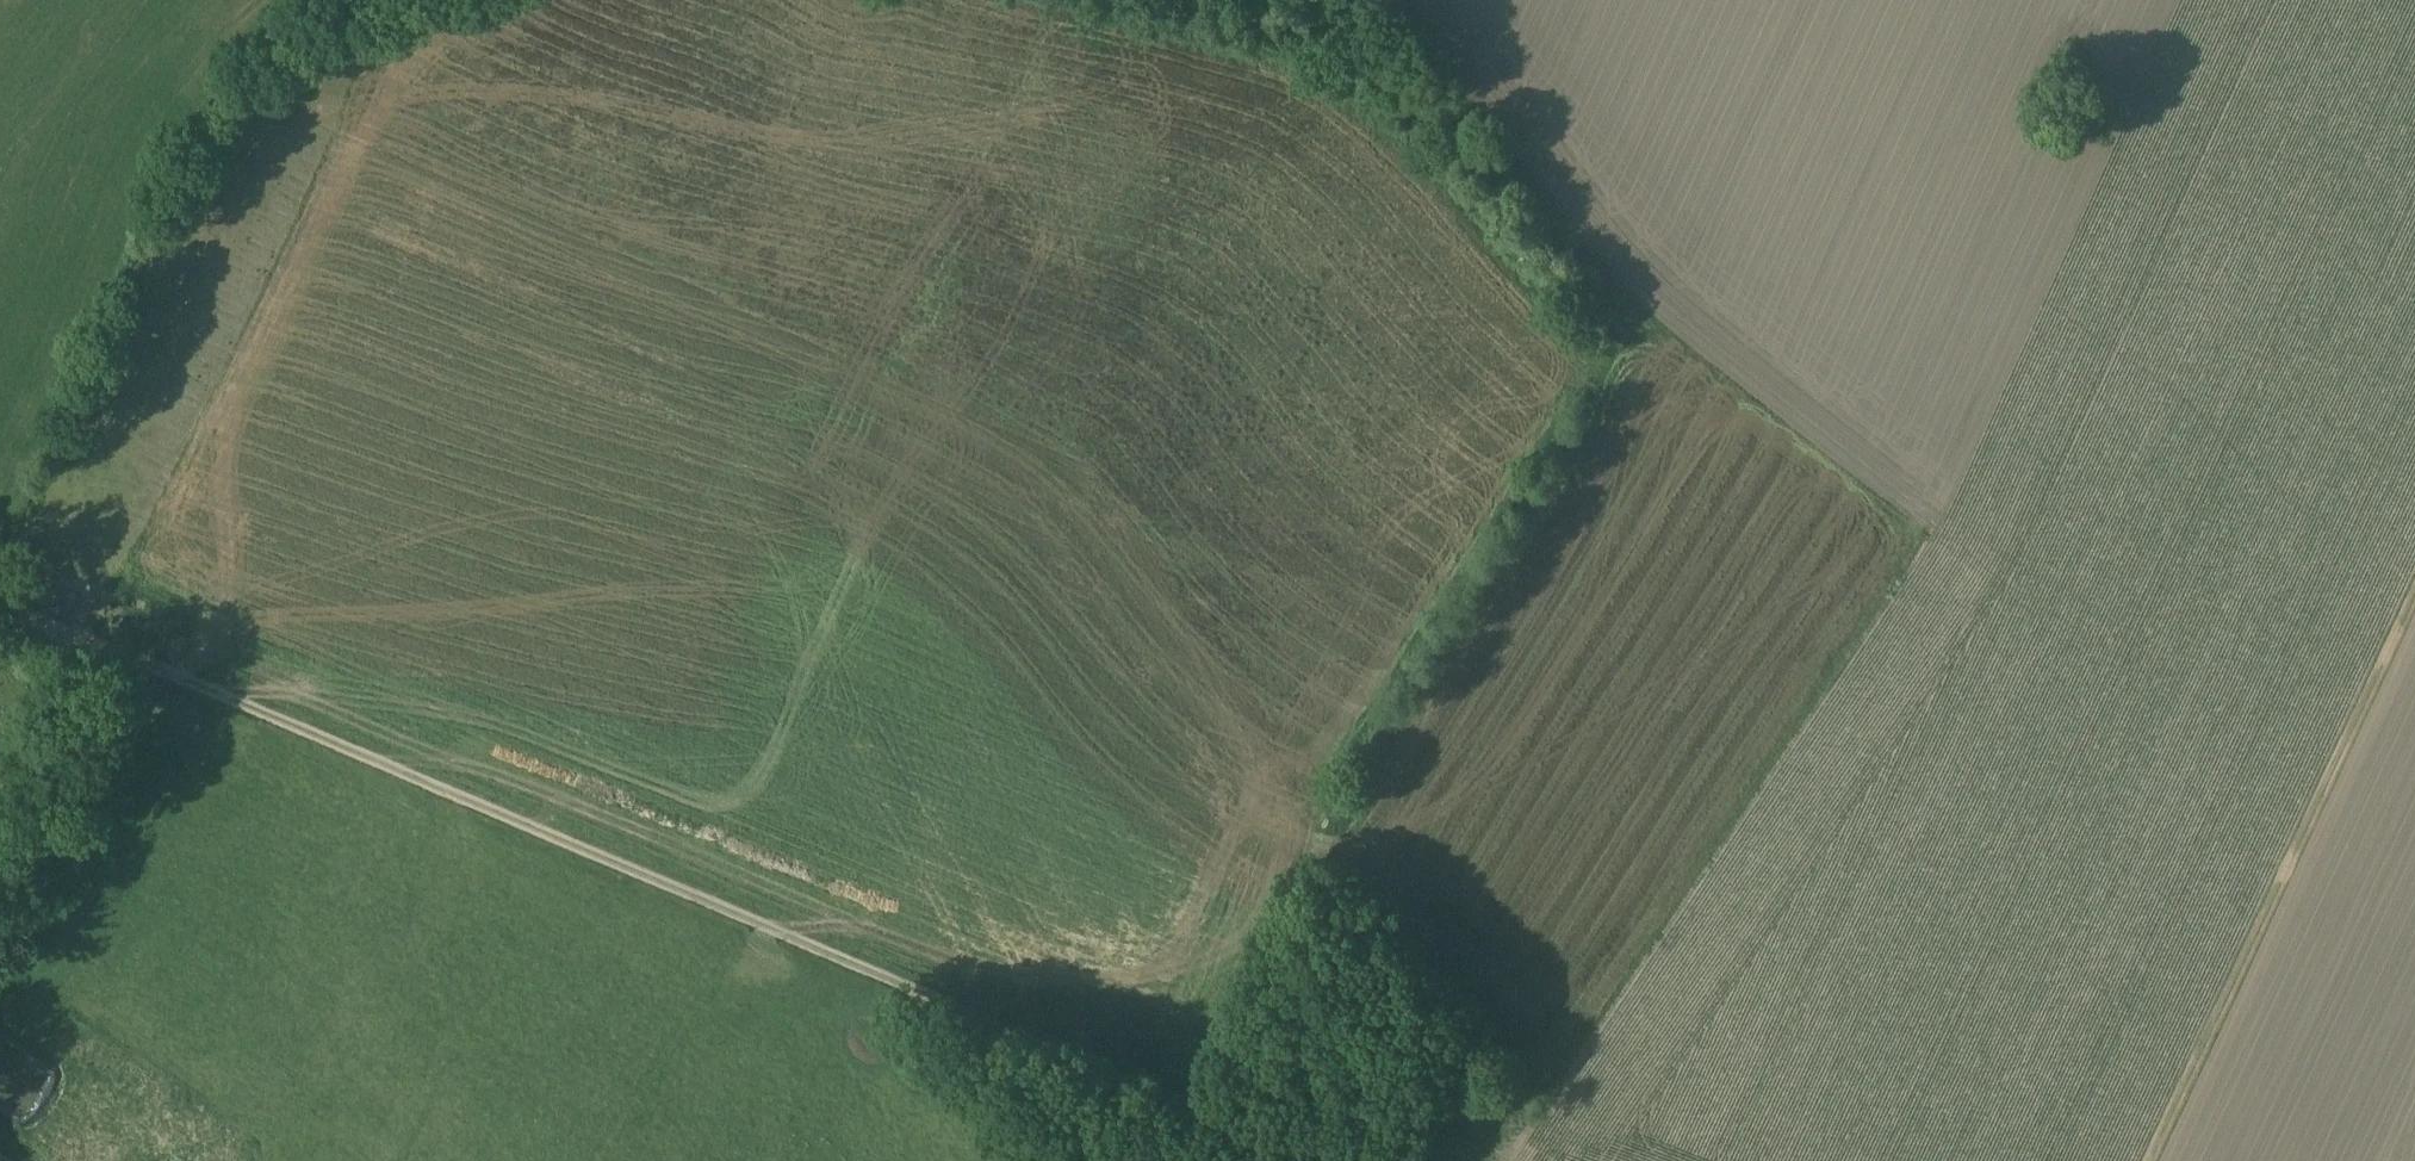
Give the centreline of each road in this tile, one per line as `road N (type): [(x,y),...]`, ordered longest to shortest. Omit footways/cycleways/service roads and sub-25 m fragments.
road 1 (track): [(1381,1160),(977,1023),(0,612)]
road 2 (track): [(2153,1160),(2414,585)]

